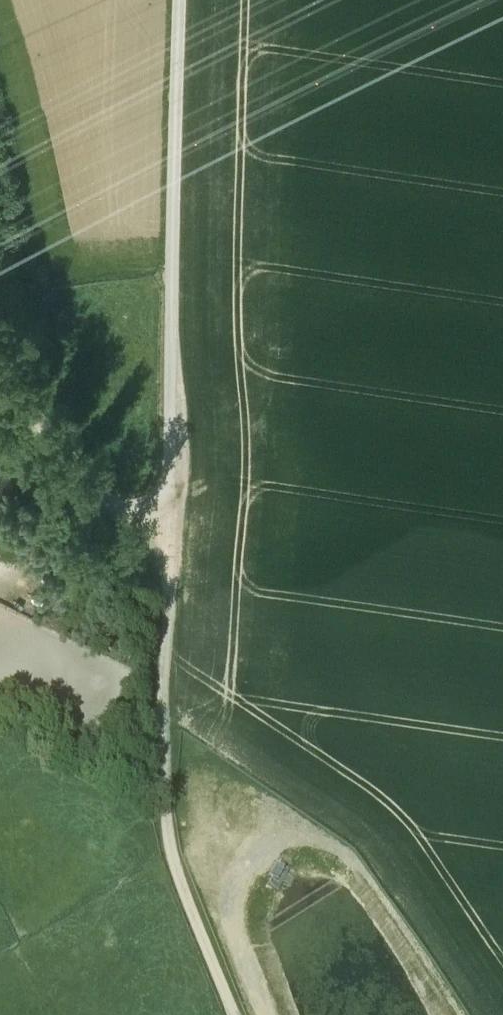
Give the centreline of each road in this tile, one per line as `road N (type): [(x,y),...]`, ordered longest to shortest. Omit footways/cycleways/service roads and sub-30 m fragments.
road 1 (track): [(176,488),(162,556),(164,806),(171,853),(235,1014)]

